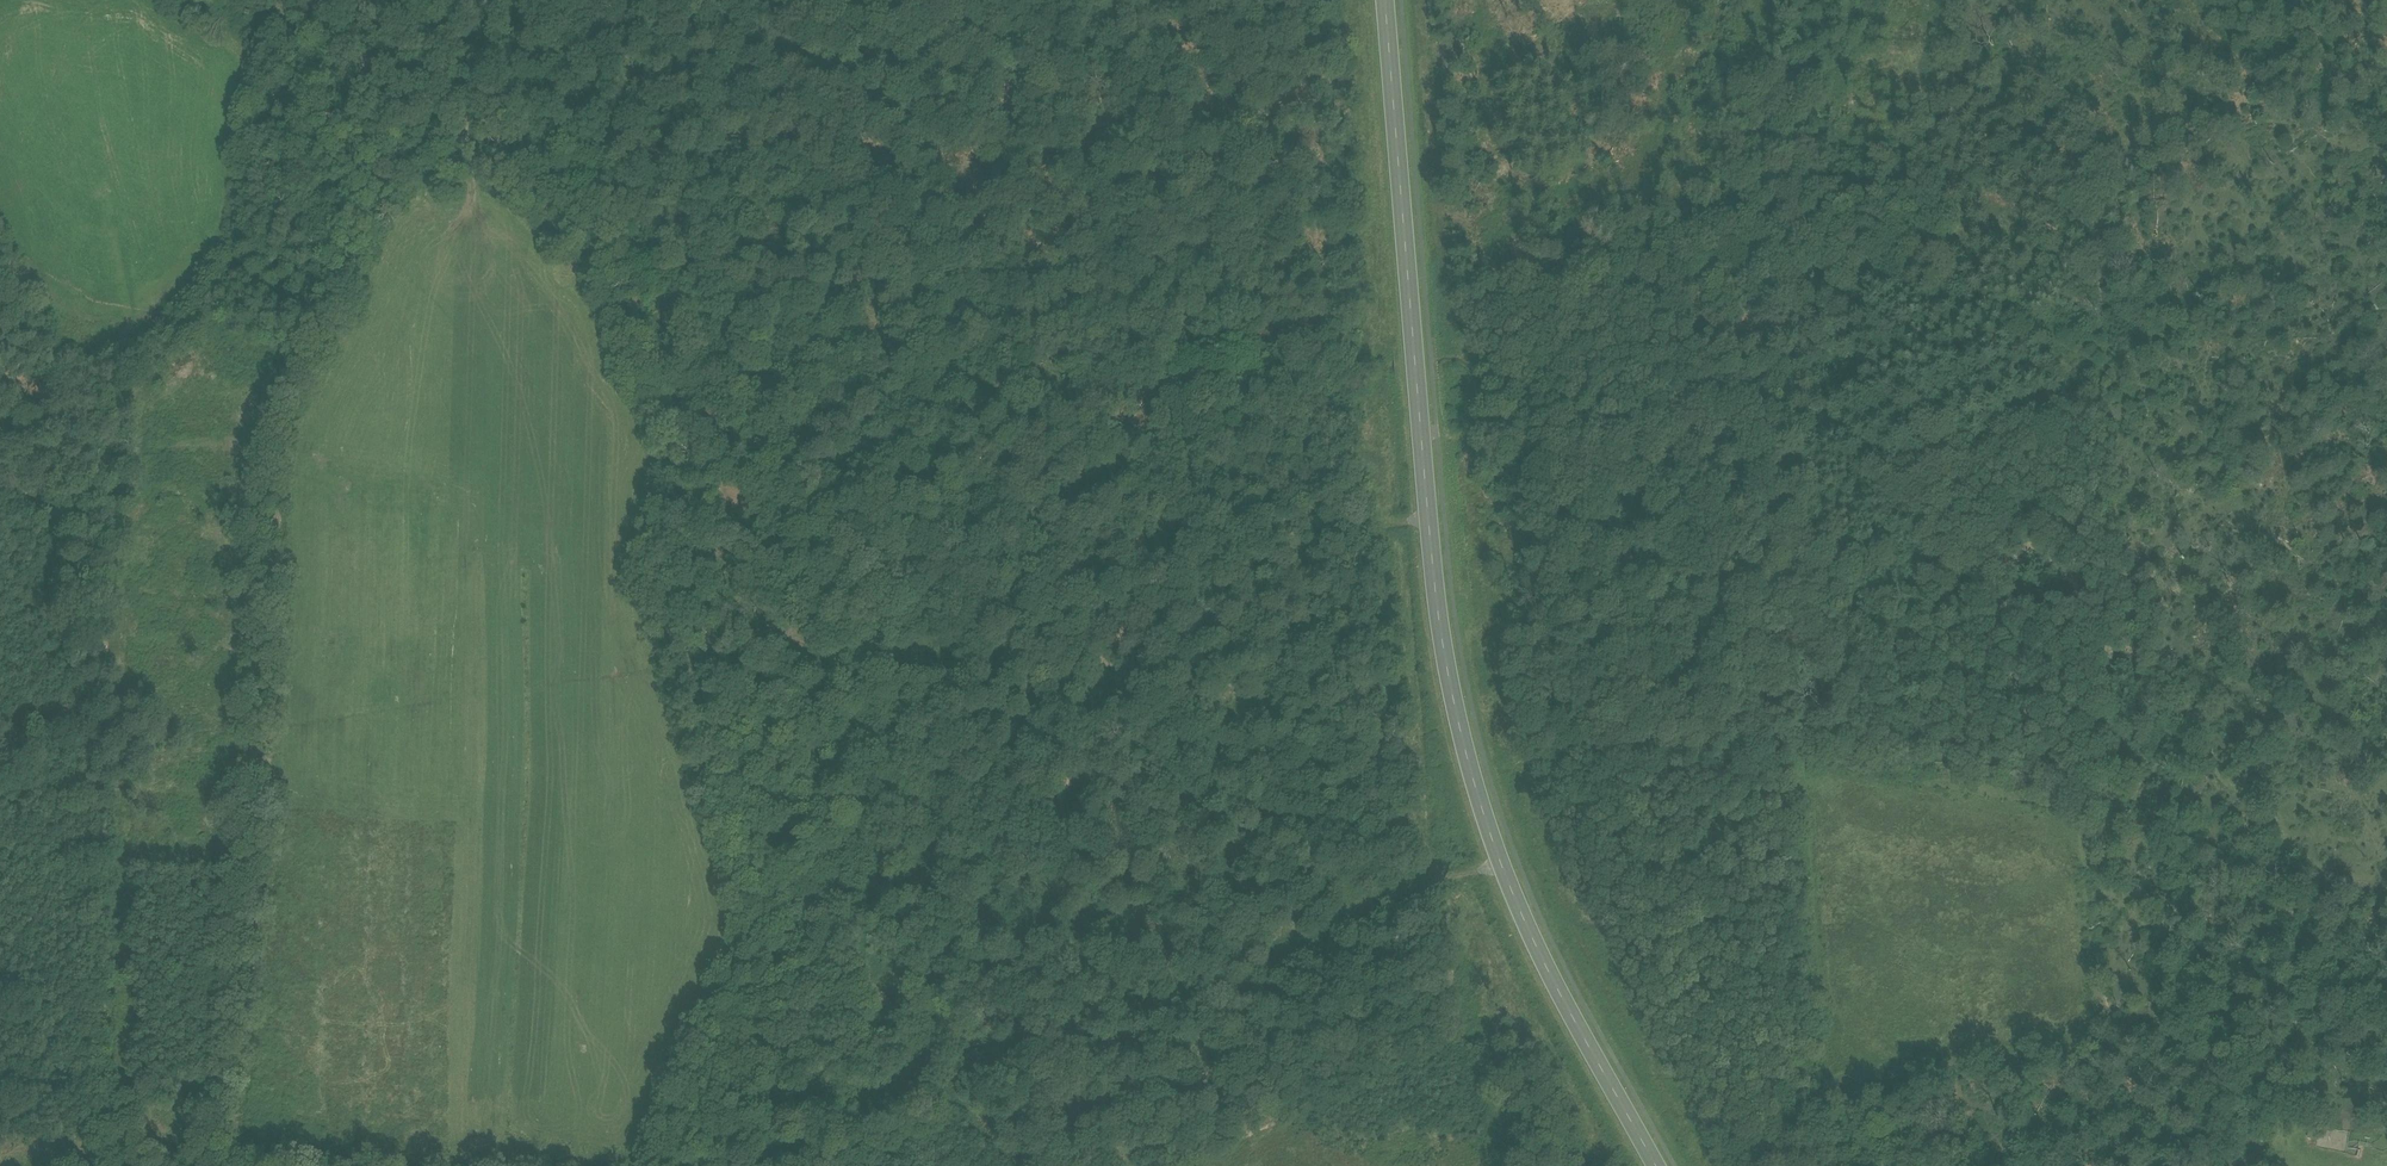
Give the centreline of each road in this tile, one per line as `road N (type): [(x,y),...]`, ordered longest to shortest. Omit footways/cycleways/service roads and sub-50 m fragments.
road 1 (track): [(2386,903),(2323,860),(2288,808),(2217,768),(2168,602),(2101,565),(2016,539),(1975,465),(1868,370),(1830,196),(1903,184),(1960,124),(1976,25),(1970,0)]
road 2 (primary): [(1656,1165),(1548,973),(1500,865),(1448,682),(1384,0)]
road 3 (track): [(773,0),(863,1165)]
road 4 (track): [(1500,865),(1404,871),(1237,953)]

